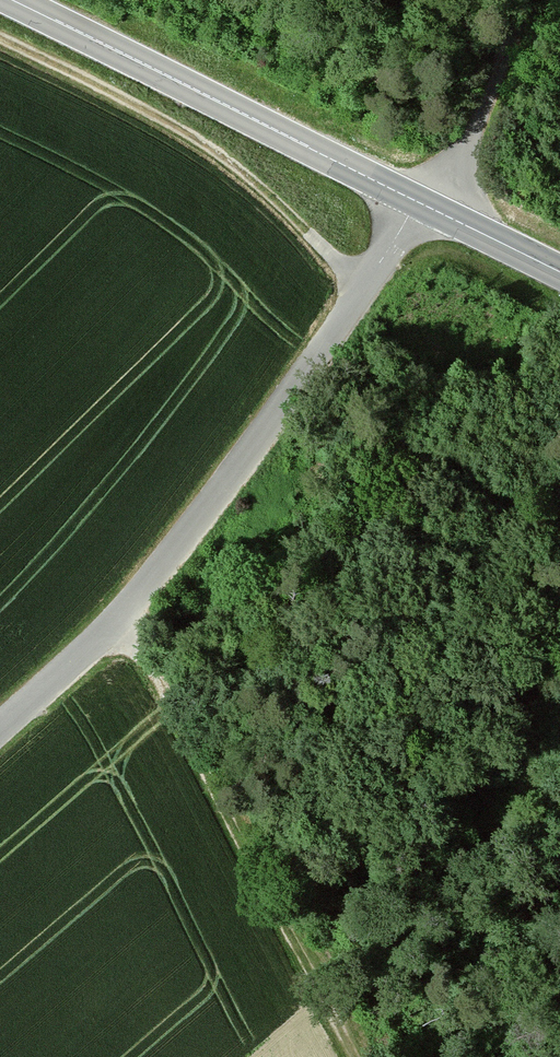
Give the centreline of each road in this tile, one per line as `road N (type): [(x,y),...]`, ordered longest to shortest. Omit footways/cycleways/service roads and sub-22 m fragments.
road 1 (unclassified): [(0,726),(168,559),(420,203)]
road 2 (track): [(124,610),(352,1056)]
road 3 (tertiary): [(12,0),(420,203)]
road 4 (track): [(364,287),(272,198),(190,135),(0,38)]
road 5 (track): [(535,0),(420,203)]
road 6 (tertiary): [(420,203),(559,272)]

